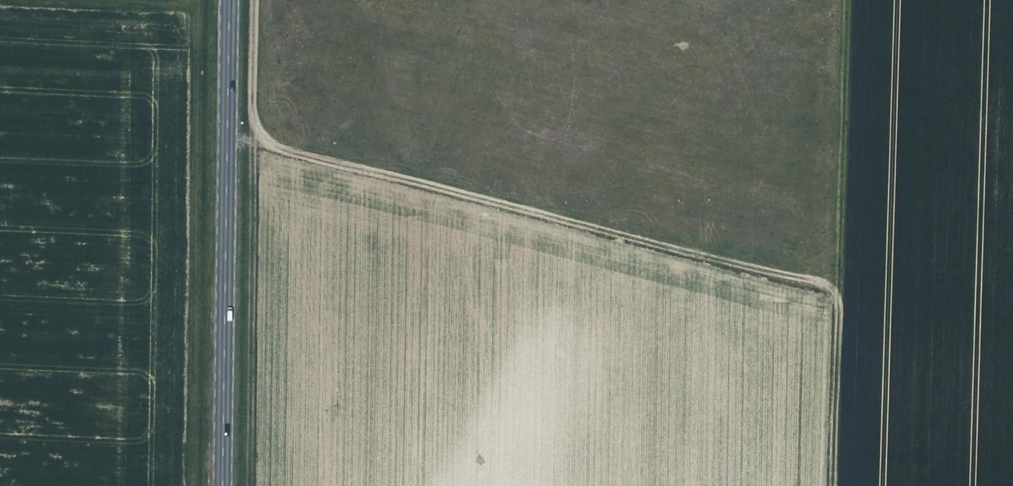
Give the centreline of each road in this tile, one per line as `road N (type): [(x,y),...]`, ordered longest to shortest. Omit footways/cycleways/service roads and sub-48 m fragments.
road 1 (track): [(837,308),(226,138)]
road 2 (track): [(844,0),(831,485)]
road 3 (track): [(194,0),(185,485)]
road 4 (primary): [(227,0),(220,485)]
road 5 (track): [(194,12),(0,2)]

